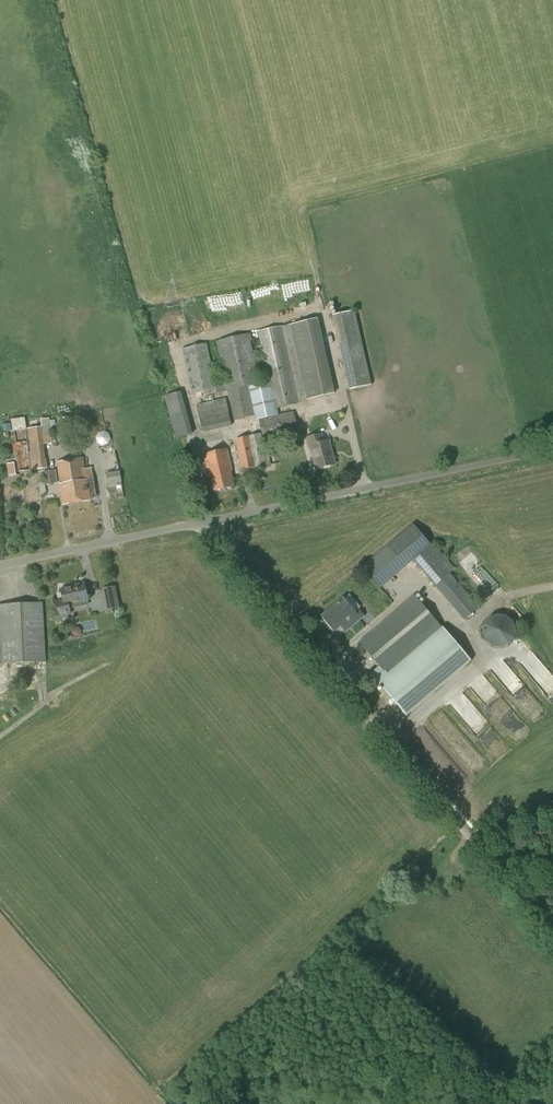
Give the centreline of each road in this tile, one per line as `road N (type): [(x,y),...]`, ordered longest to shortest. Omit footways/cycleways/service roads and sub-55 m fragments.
road 1 (unclassified): [(0,565),(552,451)]
road 2 (track): [(203,521),(386,738)]
road 3 (track): [(386,738),(552,934)]

